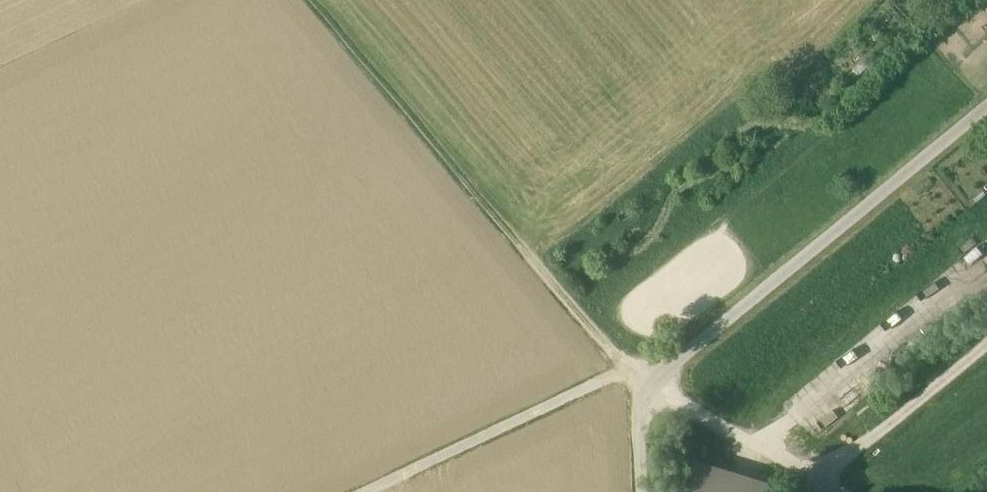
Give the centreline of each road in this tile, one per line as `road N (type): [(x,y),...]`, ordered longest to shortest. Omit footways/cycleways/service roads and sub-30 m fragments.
road 1 (track): [(832,491),(637,371),(310,0)]
road 2 (track): [(637,371),(363,491)]

